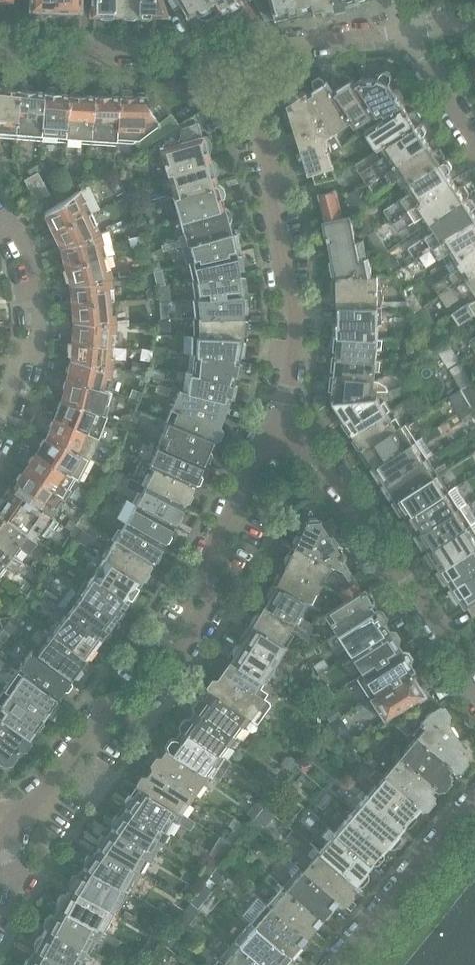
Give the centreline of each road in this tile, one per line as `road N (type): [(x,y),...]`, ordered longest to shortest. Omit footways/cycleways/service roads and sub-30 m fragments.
road 1 (residential): [(2,834),(38,807),(105,712),(142,701),(205,609),(204,564),(249,468),(280,426)]
road 2 (residential): [(280,426),(297,319),(271,208),(253,70)]
road 3 (residential): [(474,692),(350,494),(310,447),(280,426)]
road 4 (residential): [(0,50),(212,51),(253,70)]
road 5 (residential): [(0,419),(41,325),(19,235),(0,223)]
road 6 (residential): [(335,964),(474,803)]
road 7 (residential): [(253,70),(282,45),(405,31)]
road 8 (residential): [(474,142),(405,31)]

